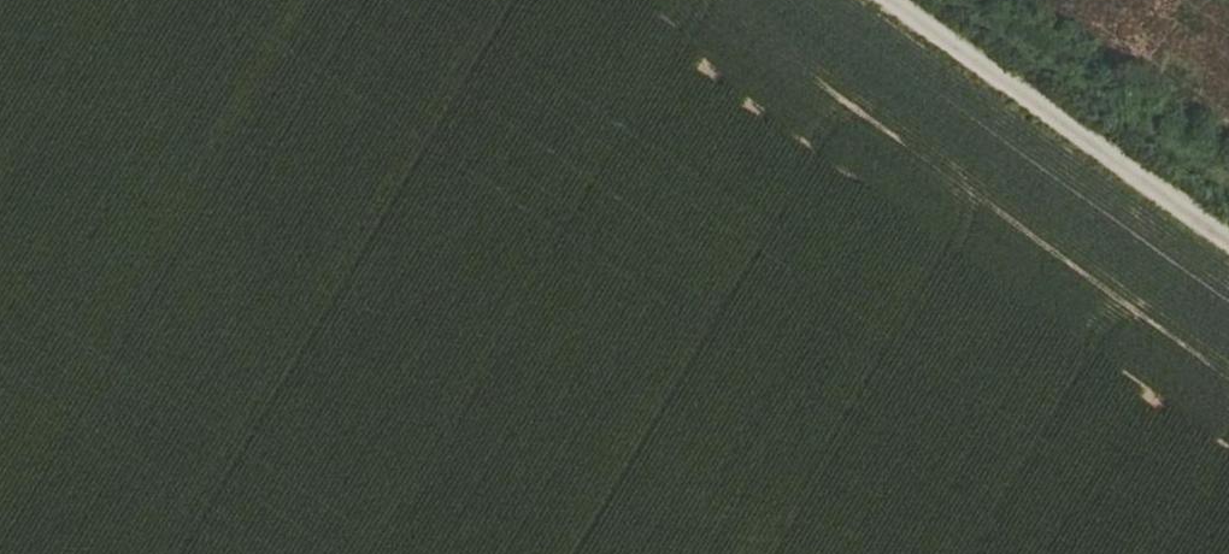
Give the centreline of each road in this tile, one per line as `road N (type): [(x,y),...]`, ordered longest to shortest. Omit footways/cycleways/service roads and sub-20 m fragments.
road 1 (track): [(897,0),(1228,240)]

